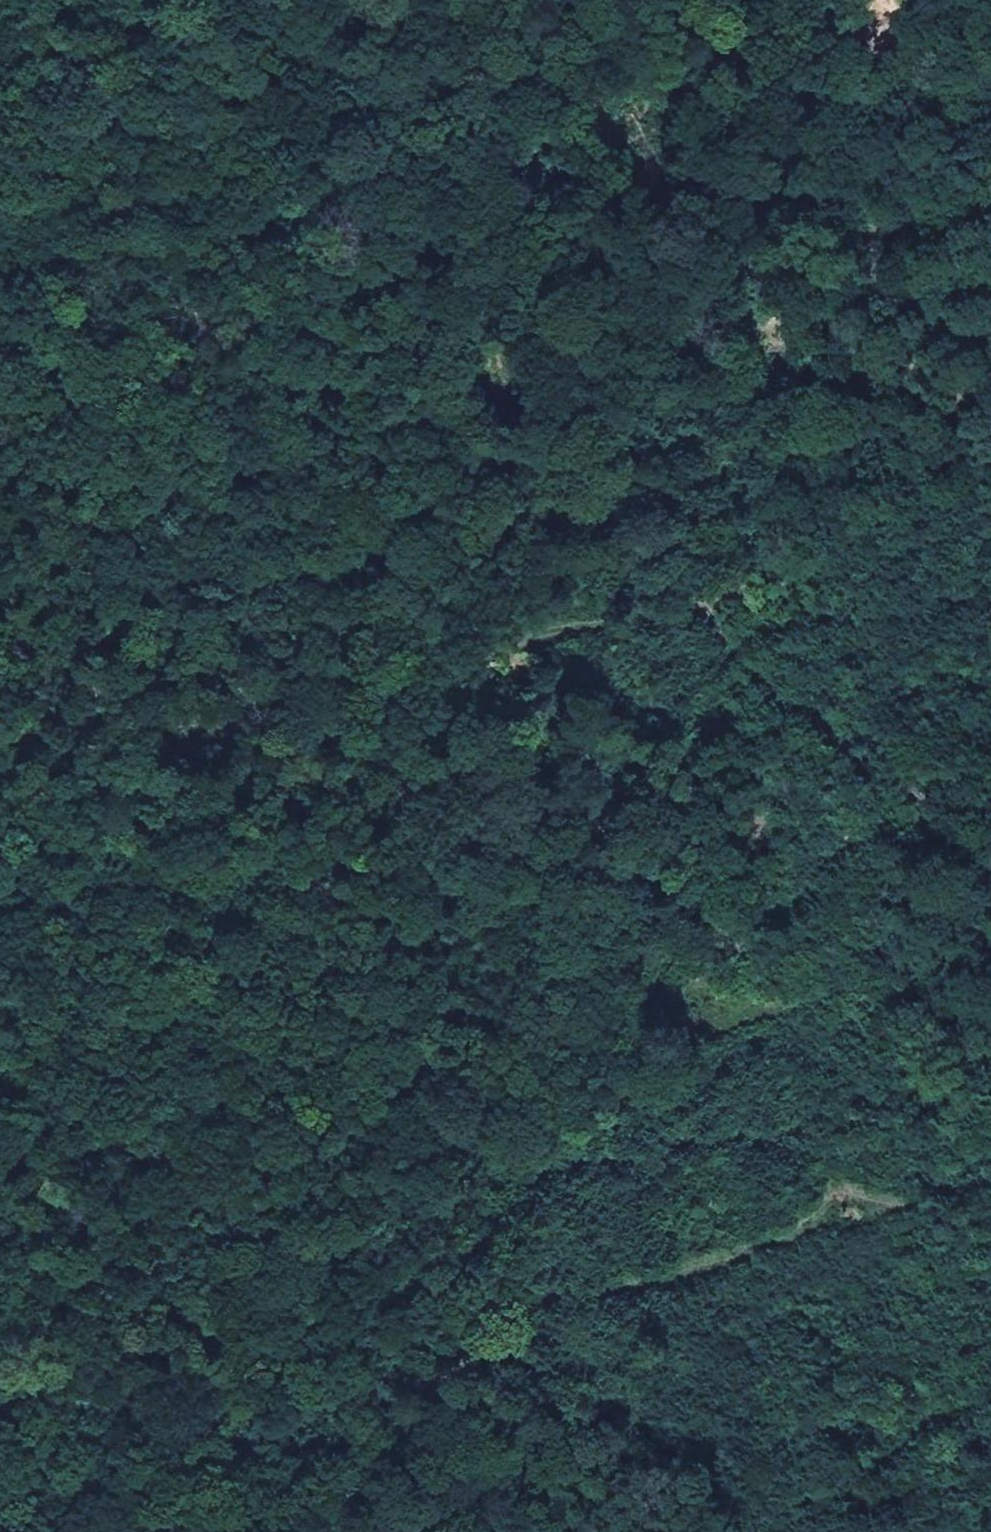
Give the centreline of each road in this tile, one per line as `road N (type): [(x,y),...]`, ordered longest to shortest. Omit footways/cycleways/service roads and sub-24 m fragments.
road 1 (track): [(990,861),(717,575),(590,0)]
road 2 (track): [(497,0),(0,115)]

